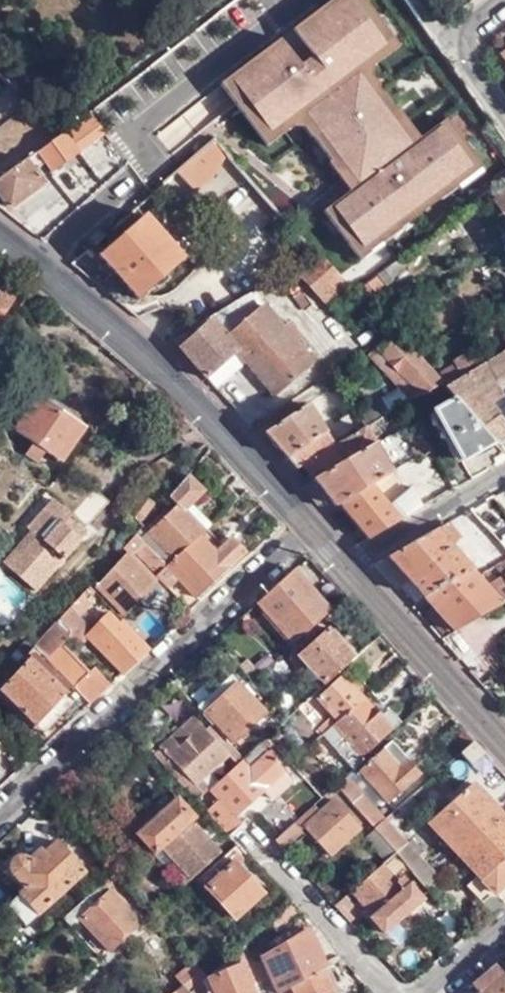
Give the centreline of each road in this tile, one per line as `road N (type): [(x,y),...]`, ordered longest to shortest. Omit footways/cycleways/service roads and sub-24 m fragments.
road 1 (residential): [(0,810),(312,522)]
road 2 (tertiary): [(0,237),(128,340),(312,522)]
road 3 (tertiary): [(351,567),(504,740)]
road 4 (residential): [(351,567),(504,475)]

